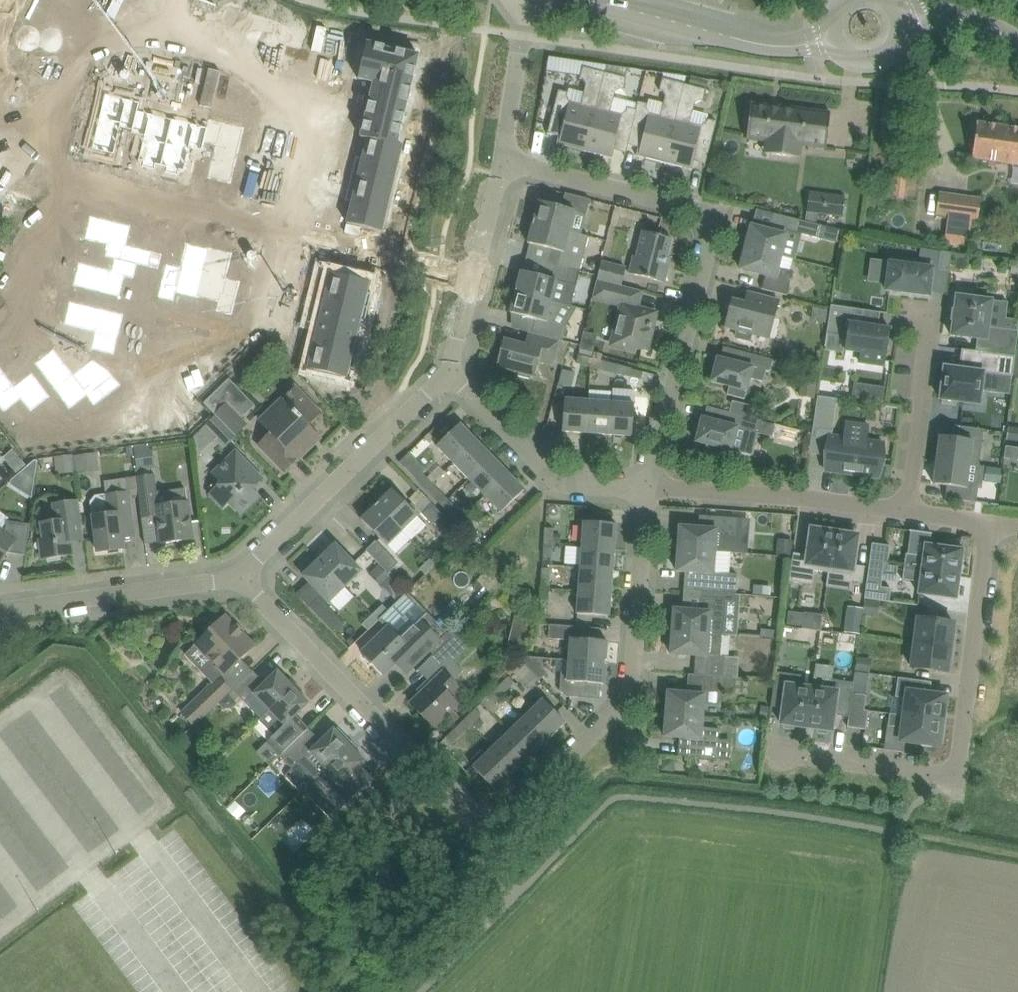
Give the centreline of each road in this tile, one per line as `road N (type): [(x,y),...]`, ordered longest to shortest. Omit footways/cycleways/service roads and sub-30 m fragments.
road 1 (residential): [(247,577),(471,816),(493,821),(526,802),(628,703),(646,493)]
road 2 (residential): [(646,493),(713,240),(712,222),(704,212),(504,162)]
road 3 (residential): [(477,279),(61,180)]
road 4 (residential): [(800,755),(954,779),(992,524)]
road 5 (secondary): [(836,37),(767,42),(553,0)]
road 6 (residential): [(247,577),(450,379)]
road 7 (residential): [(900,514),(646,493)]
road 8 (residential): [(247,577),(0,609)]
road 9 (residential): [(646,493),(570,486),(450,379)]
road 10 (residential): [(61,180),(30,173),(70,0)]
road 11 (residential): [(900,514),(926,308)]
road 12 (residential): [(504,162),(530,0)]
road 13 (residential): [(28,338),(61,180)]
road 14 (secondary): [(1017,43),(962,19),(900,23)]

